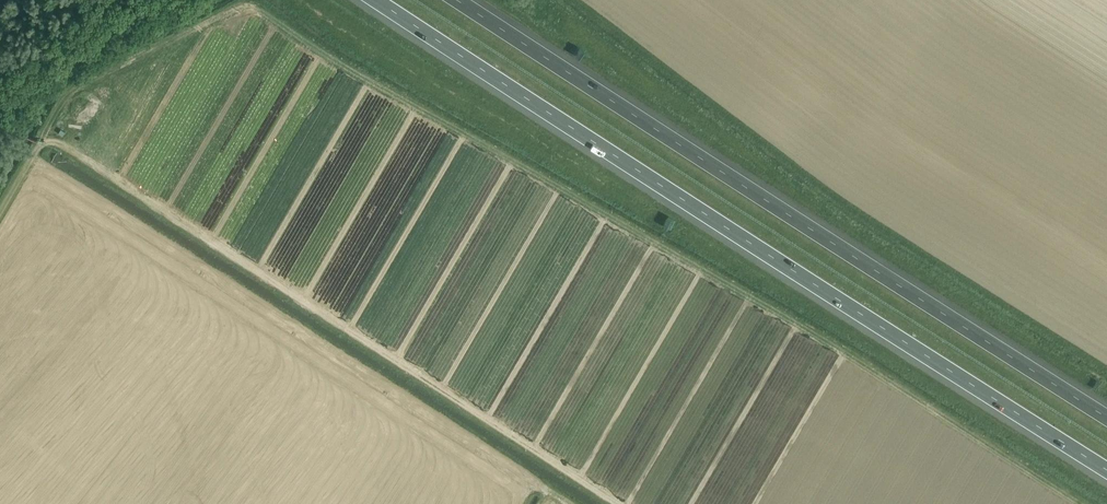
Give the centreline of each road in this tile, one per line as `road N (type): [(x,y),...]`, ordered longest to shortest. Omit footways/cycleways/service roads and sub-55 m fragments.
road 1 (motorway): [(372,0),(1106,471)]
road 2 (motorway): [(1106,415),(458,0)]

